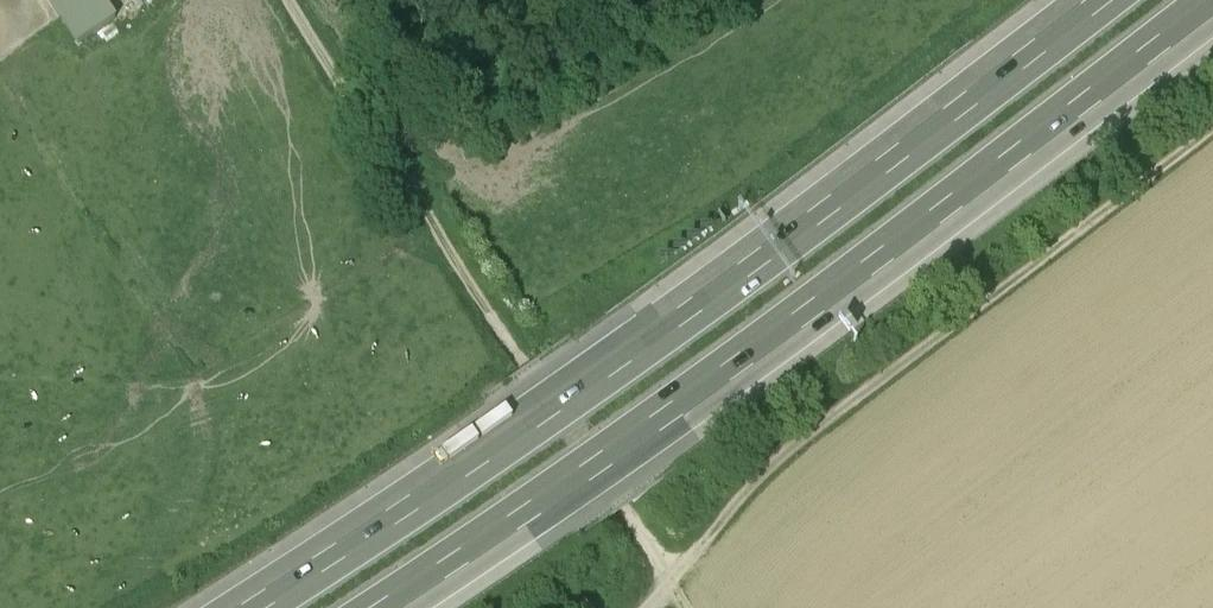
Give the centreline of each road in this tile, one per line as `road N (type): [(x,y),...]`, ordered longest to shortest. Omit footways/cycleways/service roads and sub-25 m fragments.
road 1 (motorway): [(1091,0),(595,367),(232,607)]
road 2 (motorway): [(401,607),(652,438),(1212,19)]
road 3 (track): [(1212,134),(772,468),(669,577)]
road 4 (track): [(669,577),(273,0)]

